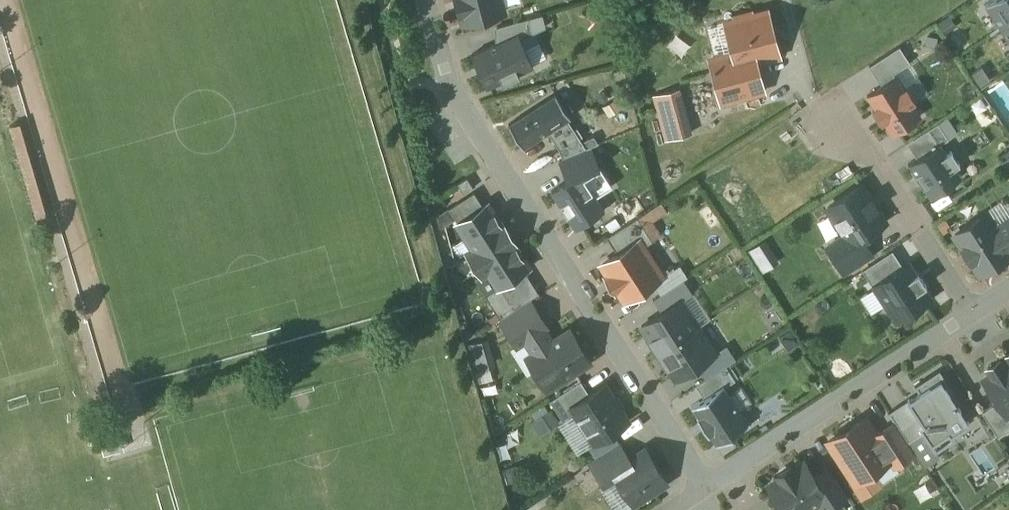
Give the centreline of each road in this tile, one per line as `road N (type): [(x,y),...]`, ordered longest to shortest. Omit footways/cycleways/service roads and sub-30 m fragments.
road 1 (residential): [(422,0),(471,127),(676,451),(705,470)]
road 2 (residential): [(705,470),(759,458),(973,310)]
road 3 (residential): [(835,96),(973,310)]

